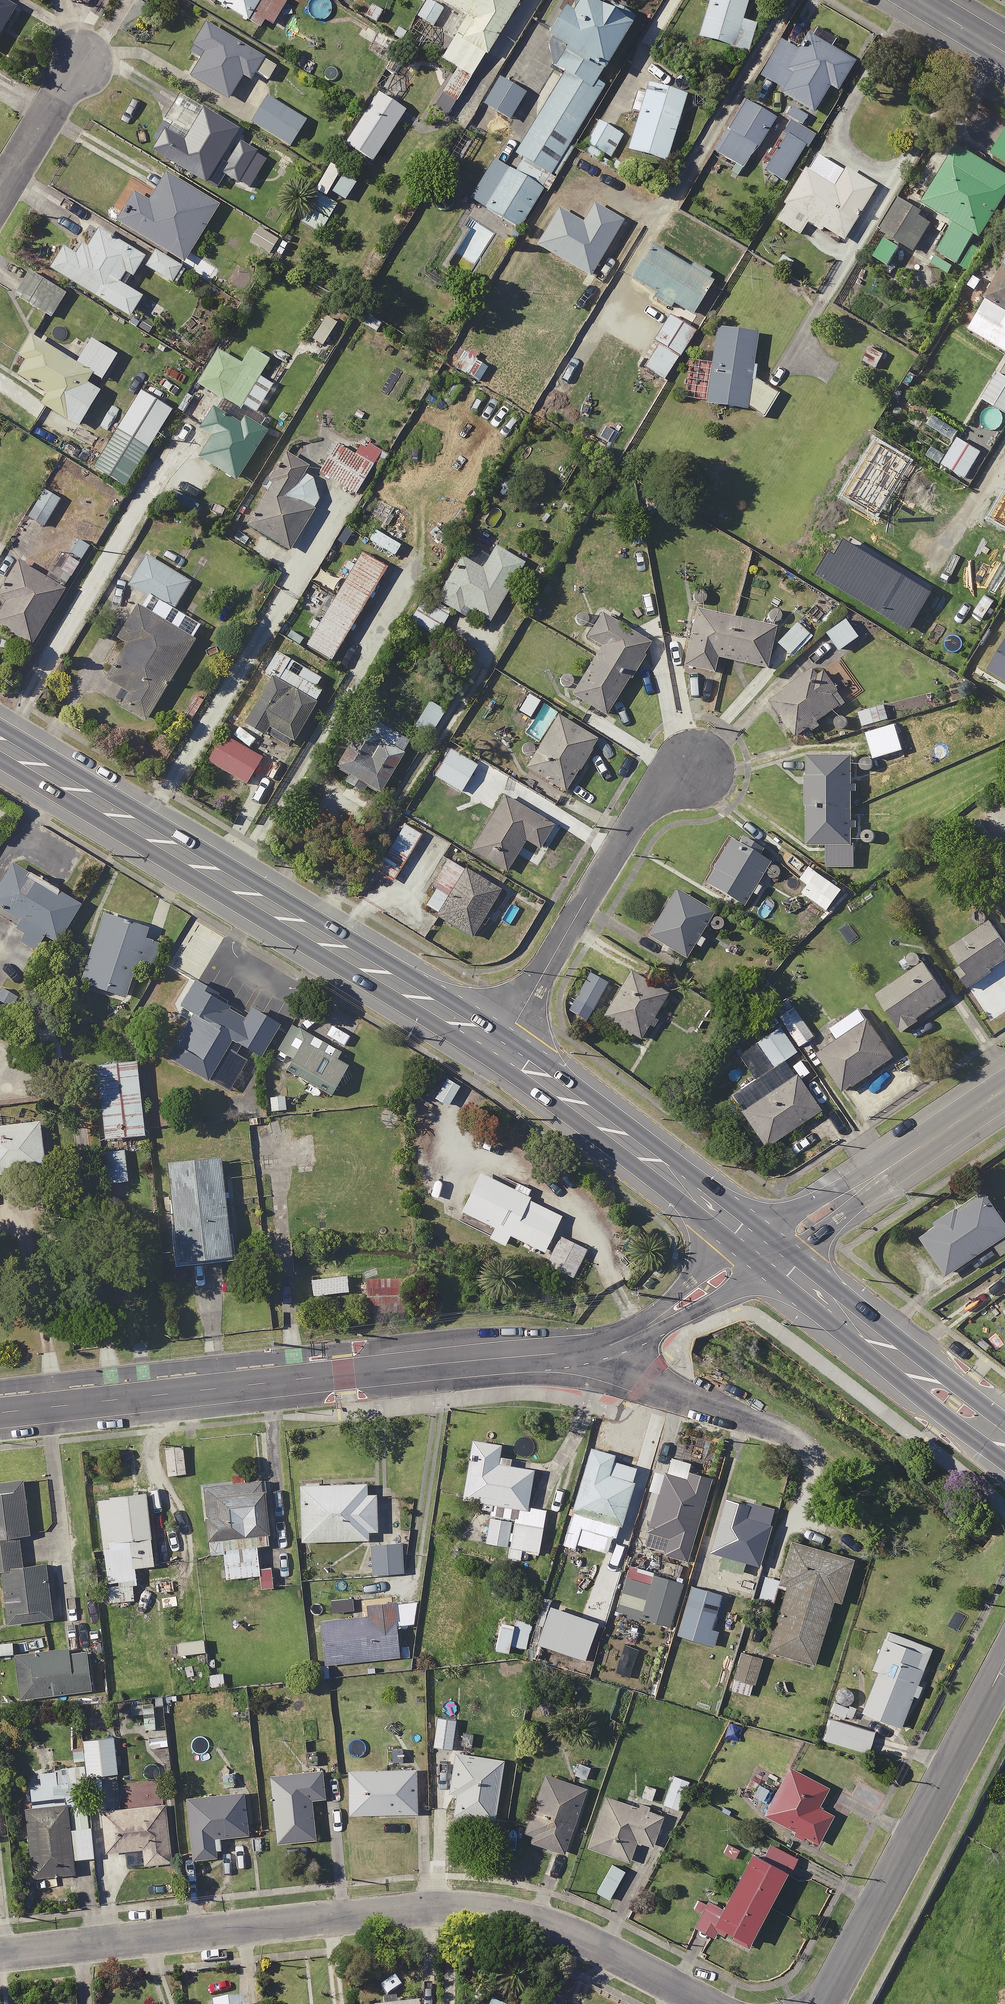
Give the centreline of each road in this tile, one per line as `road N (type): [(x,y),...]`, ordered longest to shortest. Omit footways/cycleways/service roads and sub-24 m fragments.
road 1 (residential): [(0,1956),(466,1910),(587,1941),(705,2003)]
road 2 (residential): [(621,1347),(586,1358),(431,1363),(0,1412)]
road 3 (primary): [(0,745),(500,1048)]
road 4 (residential): [(826,2003),(1004,1664)]
road 5 (residential): [(693,767),(638,811),(500,1048)]
road 6 (primary): [(500,1048),(733,1237),(762,1251)]
road 7 (primary): [(762,1251),(842,1305),(1004,1442)]
road 8 (tertiary): [(1004,1091),(762,1251)]
road 9 (residential): [(621,1347),(648,1380),(808,1450)]
road 10 (residential): [(762,1251),(621,1347)]
road 11 (residential): [(79,62),(0,192)]

